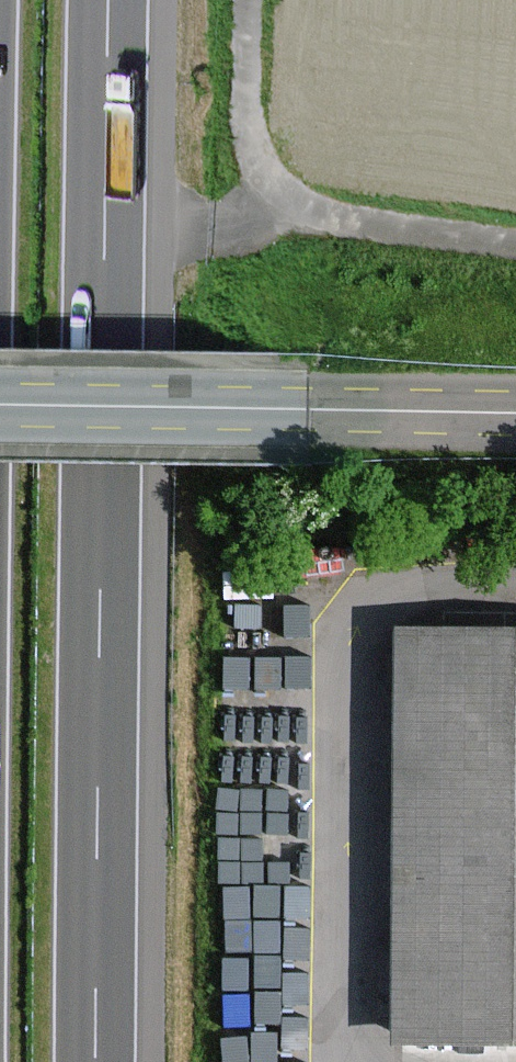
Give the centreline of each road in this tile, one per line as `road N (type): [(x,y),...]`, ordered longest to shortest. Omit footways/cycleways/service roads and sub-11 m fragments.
road 1 (motorway): [(97,1061),(103,0)]
road 2 (track): [(515,246),(335,221),(287,204),(262,179),(244,141),(241,0)]
road 3 (tertiary): [(308,410),(0,405)]
road 4 (tertiary): [(308,410),(515,414)]

